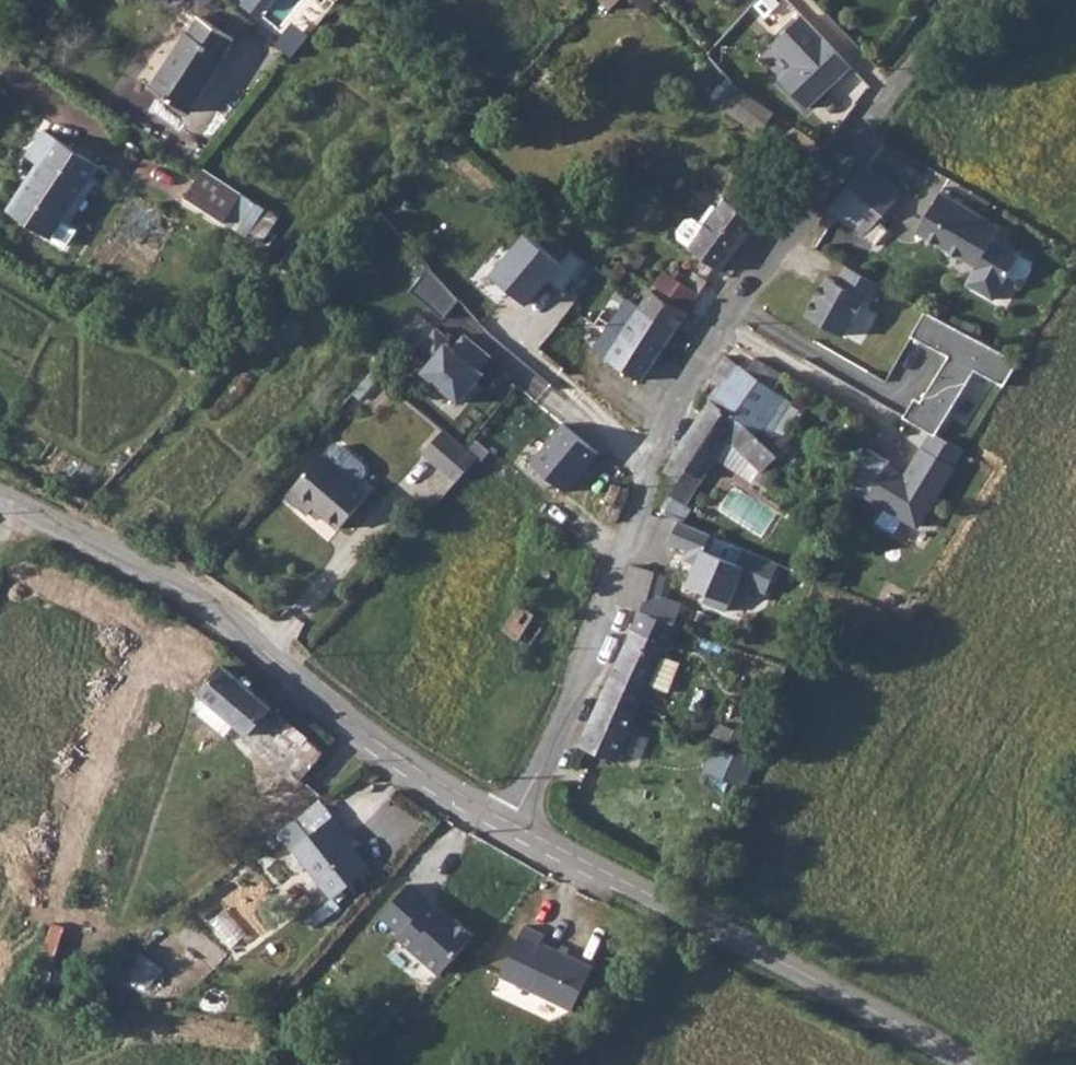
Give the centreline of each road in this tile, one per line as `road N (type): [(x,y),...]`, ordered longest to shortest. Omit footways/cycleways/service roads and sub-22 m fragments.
road 1 (unclassified): [(514,825),(586,691),(638,549),(679,392),(958,0)]
road 2 (tertiary): [(0,497),(212,609),(393,753),(514,825)]
road 3 (tertiary): [(514,825),(969,1064)]

